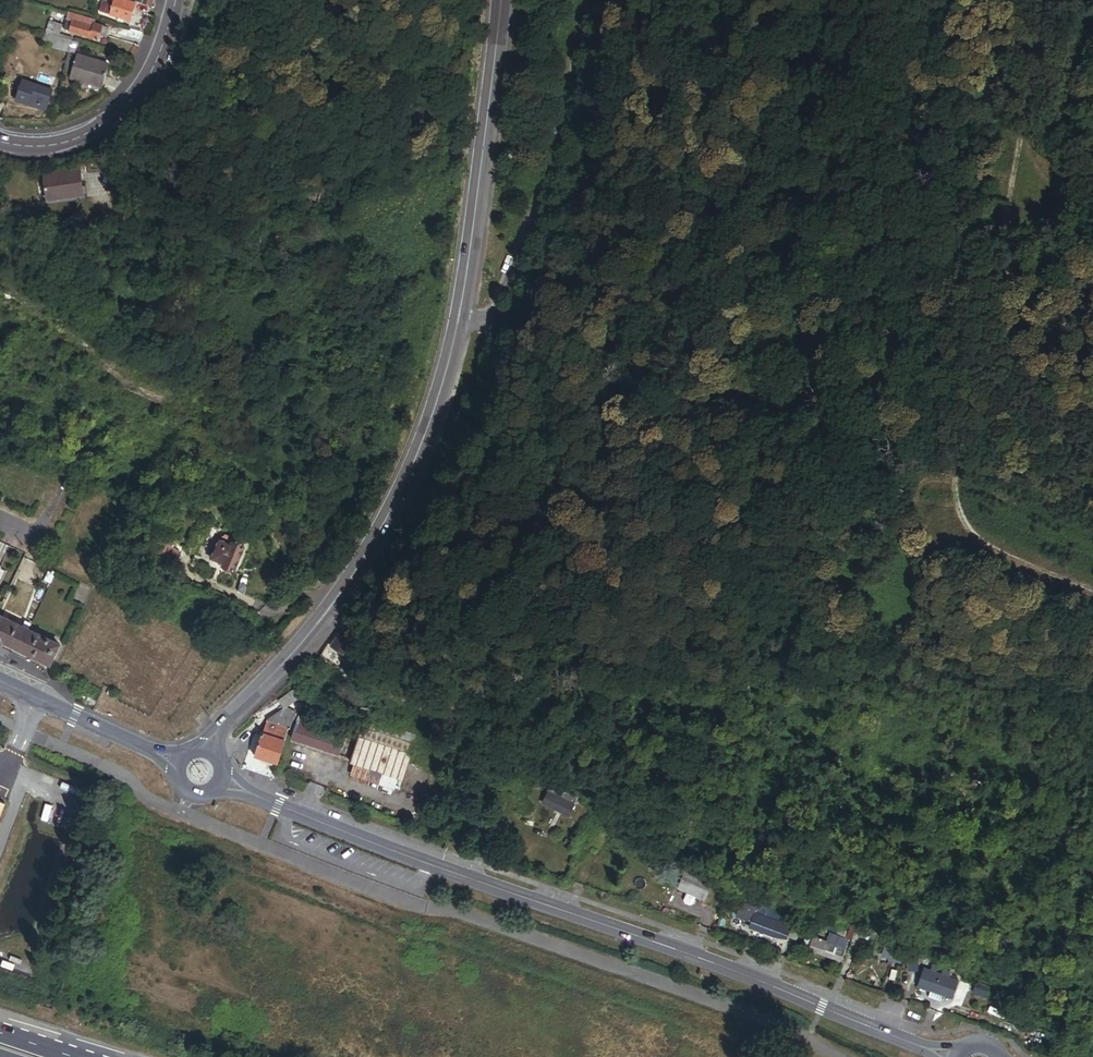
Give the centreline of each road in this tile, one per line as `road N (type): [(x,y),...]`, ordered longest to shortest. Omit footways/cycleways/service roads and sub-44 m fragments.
road 1 (secondary): [(260,798),(920,1046)]
road 2 (track): [(1040,0),(937,481),(956,534),(1092,591)]
road 3 (tertiary): [(459,319),(430,420),(383,525),(320,623),(232,717)]
road 4 (residential): [(459,319),(481,320),(491,310),(546,186),(591,0)]
road 5 (tertiary): [(500,0),(459,319)]
road 6 (tertiary): [(0,136),(52,141),(115,115),(138,92),(178,0)]
road 7 (secondary): [(0,682),(147,750)]

